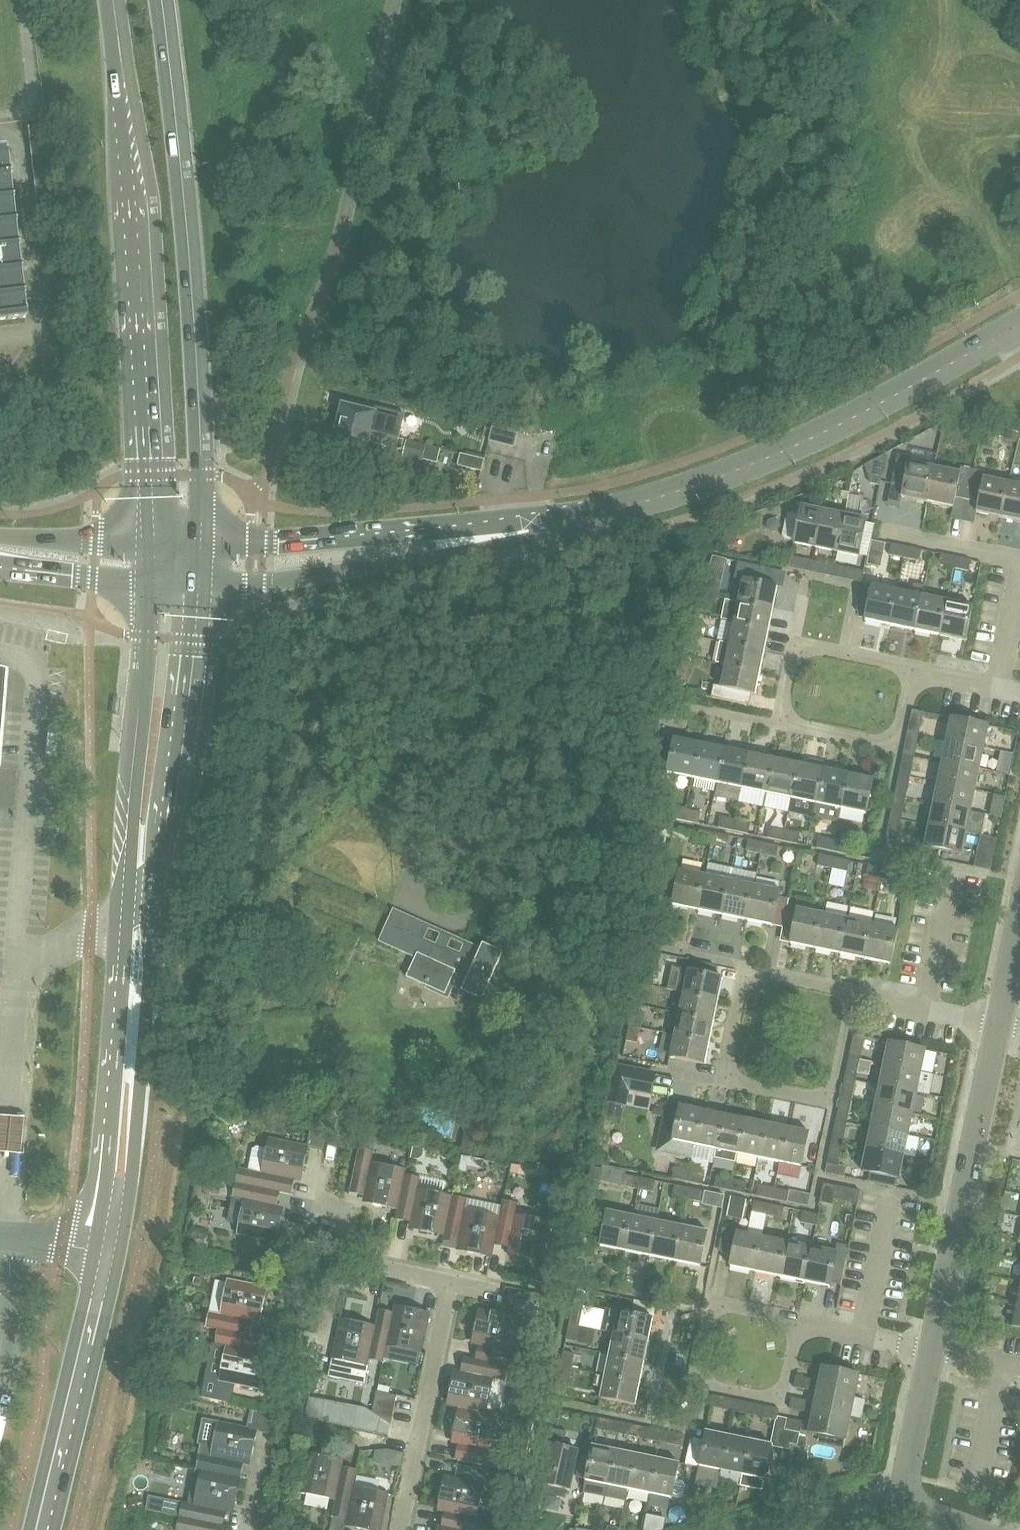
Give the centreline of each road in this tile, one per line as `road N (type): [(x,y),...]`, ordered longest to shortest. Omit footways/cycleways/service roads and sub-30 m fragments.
road 1 (secondary): [(194,564),(186,288),(156,0)]
road 2 (secondary): [(106,0),(129,197),(149,562)]
road 3 (secondary): [(501,534),(626,507),(755,463),(1019,324)]
road 4 (secondary): [(108,1252),(142,904)]
road 5 (secondary): [(142,904),(170,790),(194,564)]
road 6 (secondary): [(149,562),(135,839),(142,904)]
road 7 (residential): [(854,994),(834,1102),(724,1081),(747,972)]
road 8 (residential): [(933,1349),(1000,1023)]
road 9 (secondary): [(501,534),(282,563),(194,564)]
road 10 (secondary): [(42,1529),(108,1252)]
road 11 (residential): [(794,645),(779,722),(897,746),(913,669)]
road 12 (residential): [(402,1529),(455,1280)]
road 13 (residential): [(719,1308),(710,1318),(703,1381),(782,1402),(800,1321)]
road 14 (residential): [(899,1507),(933,1349)]
road 15 (tertiary): [(0,552),(149,562)]
road 16 (residential): [(1000,1023),(854,994)]
road 17 (unclassified): [(0,1380),(15,1238)]
road 18 (residential): [(1019,561),(884,533)]
road 19 (residential): [(933,1349),(800,1321)]
road 20 (residential): [(283,1338),(321,1347),(340,1256)]
road 21 (residential): [(913,669),(794,645)]

